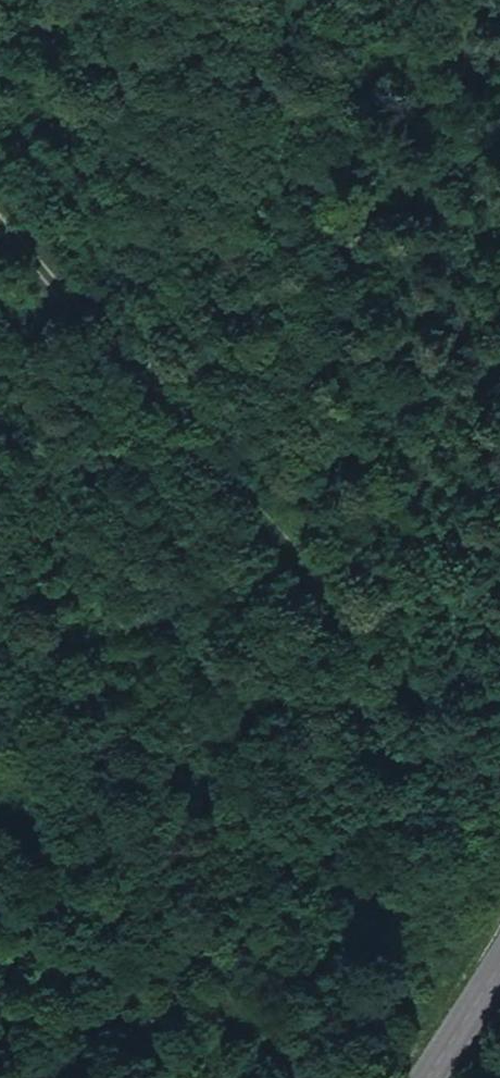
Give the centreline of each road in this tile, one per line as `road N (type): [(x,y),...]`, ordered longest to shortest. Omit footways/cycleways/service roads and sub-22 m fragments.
road 1 (track): [(0,223),(342,609),(265,731),(122,860),(0,915)]
road 2 (secondary): [(499,960),(428,1077)]

